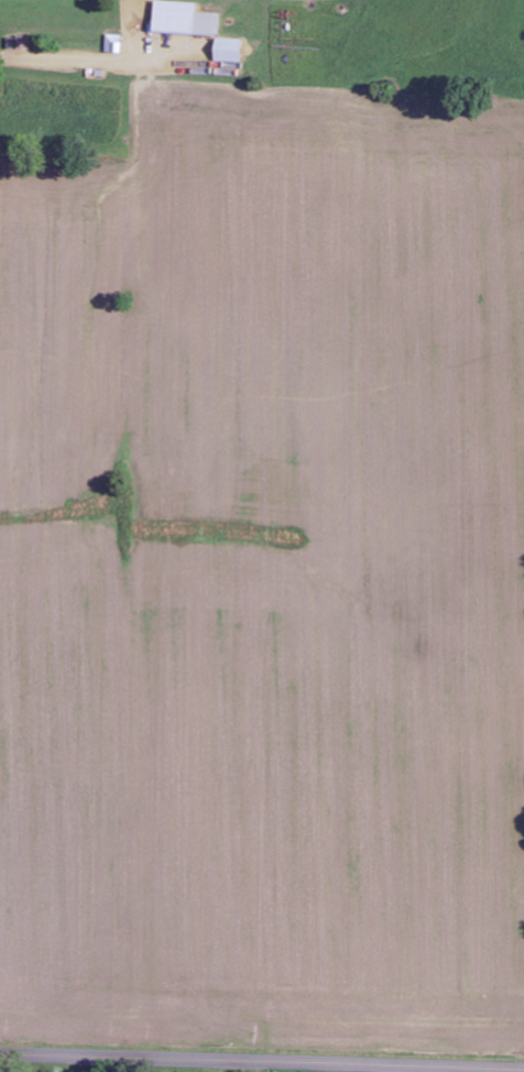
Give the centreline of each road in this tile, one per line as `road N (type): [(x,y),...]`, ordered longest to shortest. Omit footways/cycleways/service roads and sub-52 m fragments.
road 1 (tertiary): [(0,1057),(523,1069)]

